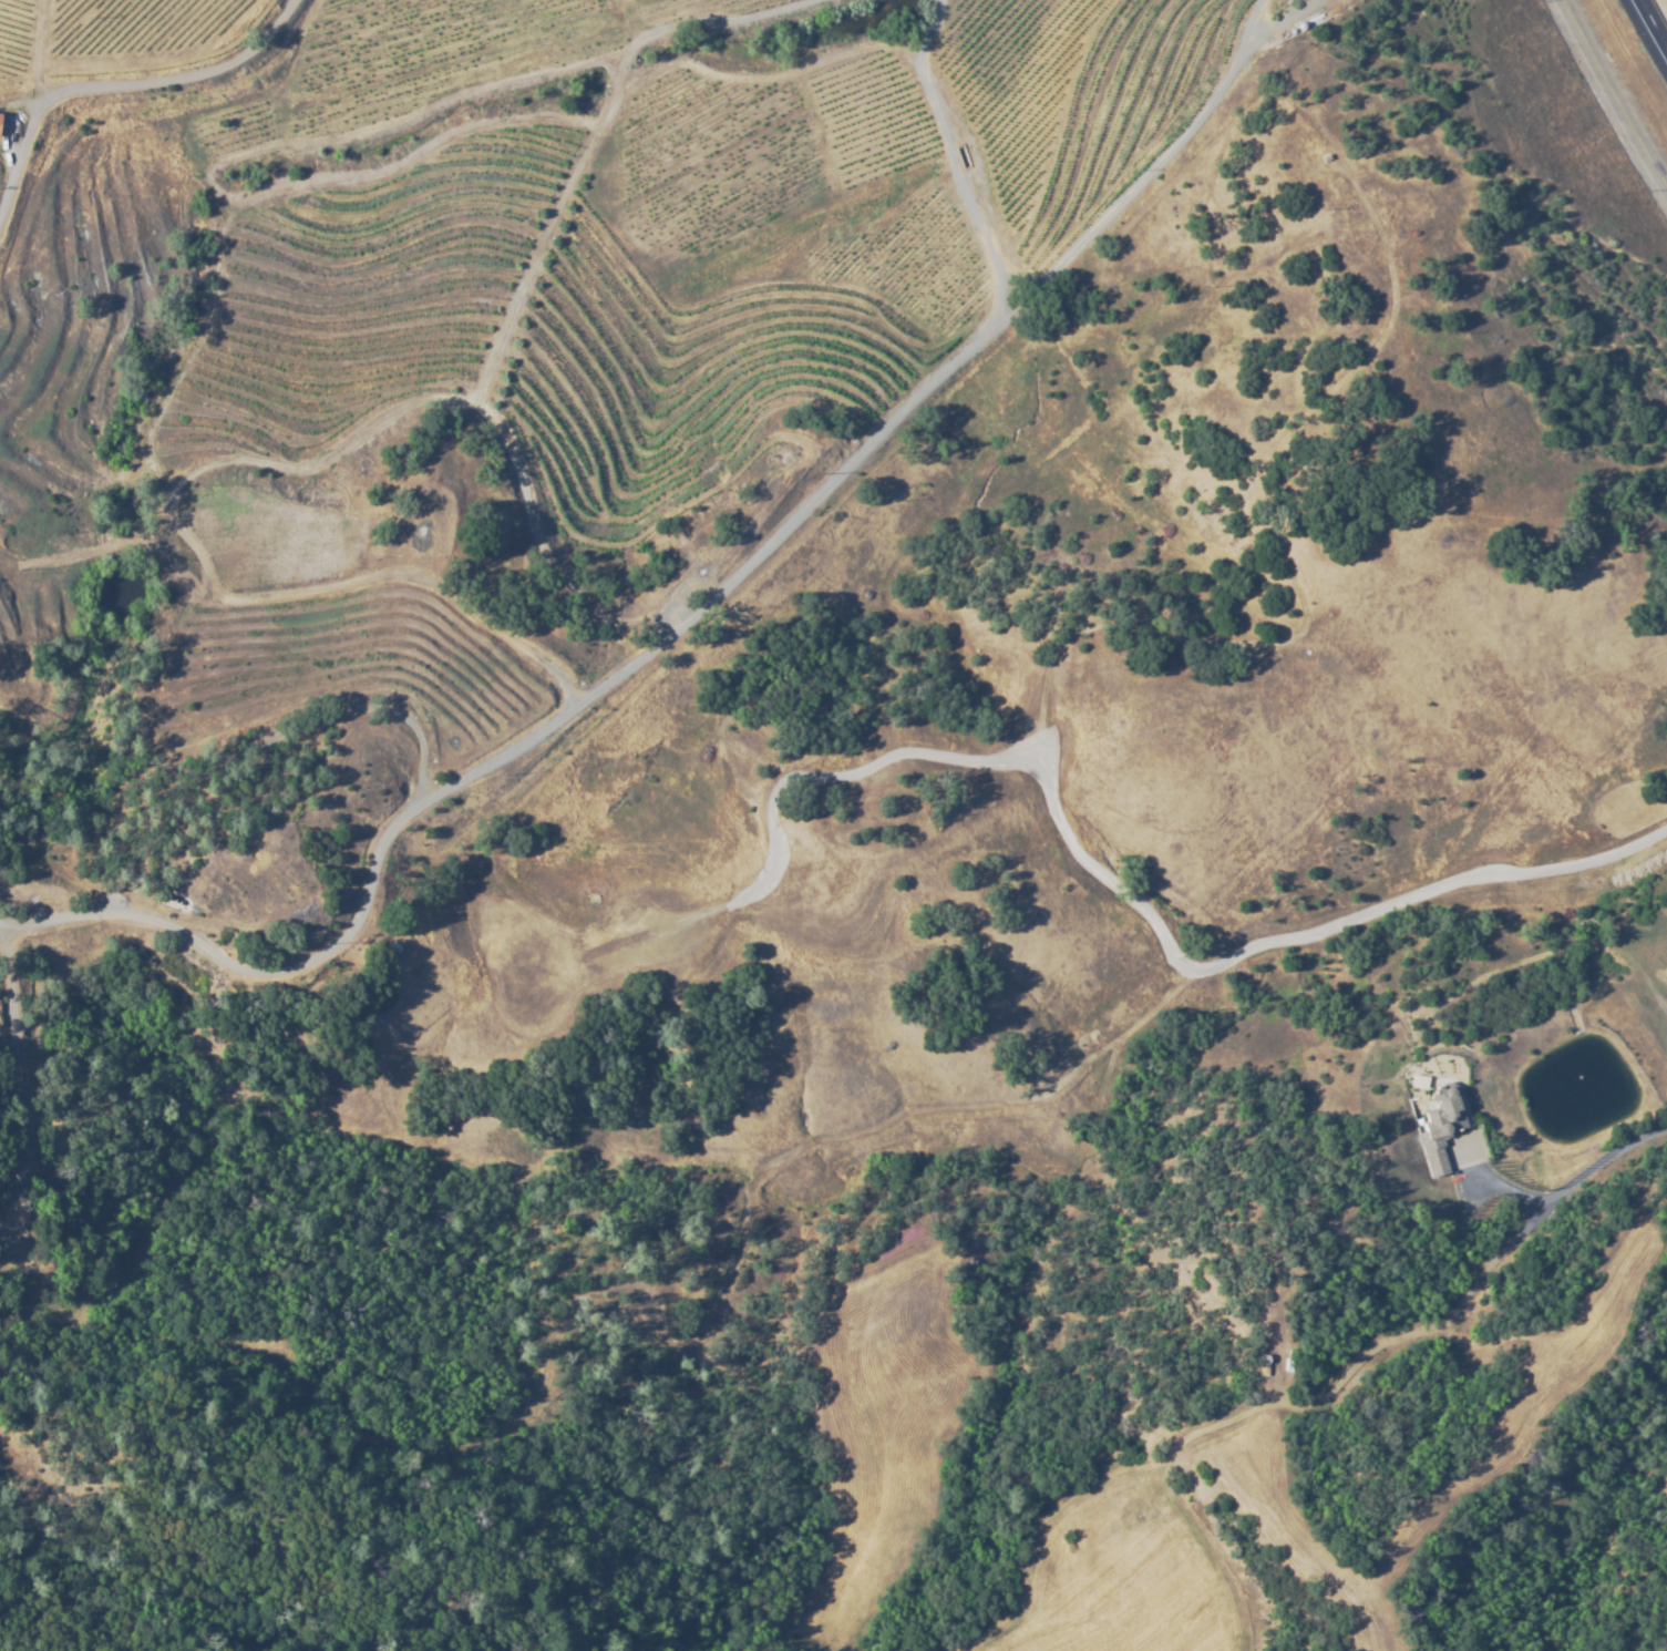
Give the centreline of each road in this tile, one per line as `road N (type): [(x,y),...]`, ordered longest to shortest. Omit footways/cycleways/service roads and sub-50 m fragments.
road 1 (residential): [(0,193),(43,102),(61,91),(209,71),(249,50),(293,0)]
road 2 (tertiary): [(1570,0),(1666,177)]

